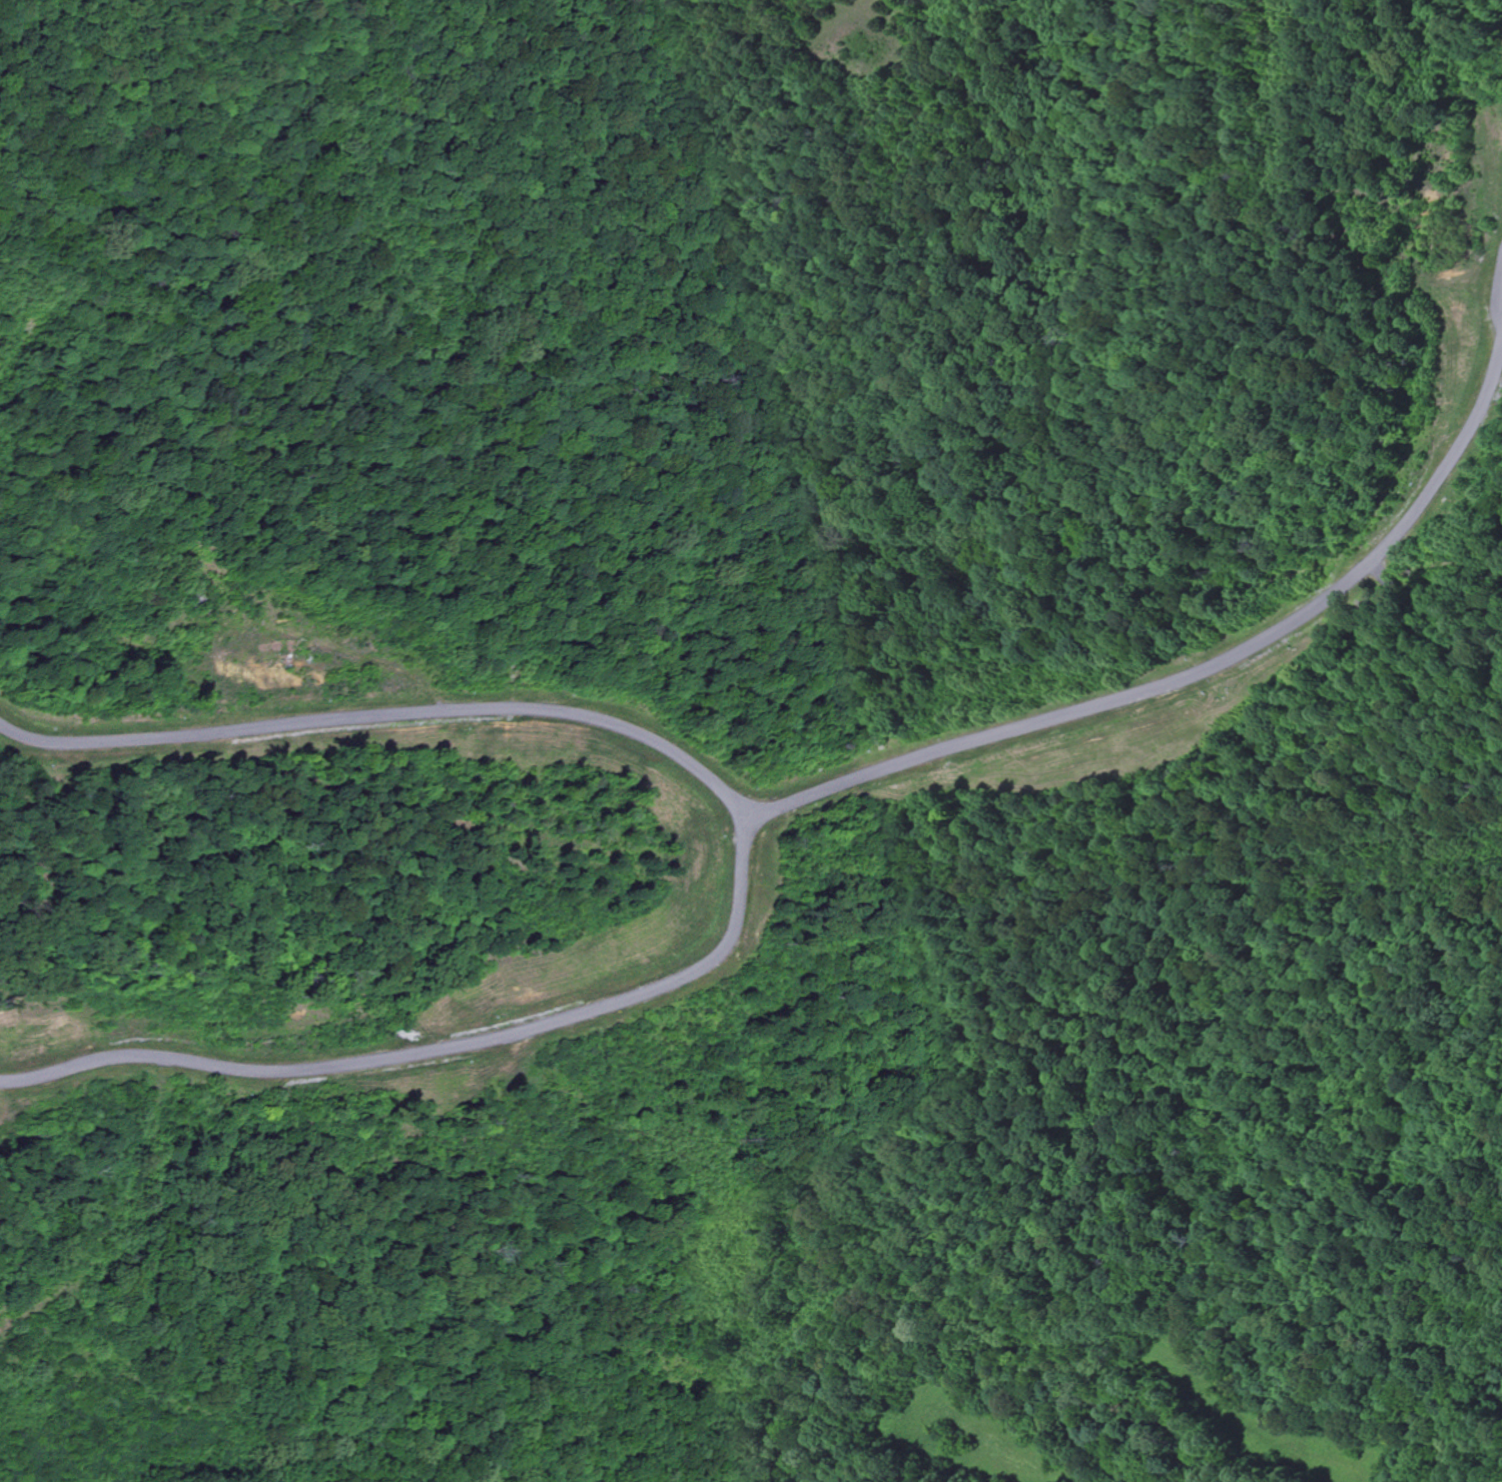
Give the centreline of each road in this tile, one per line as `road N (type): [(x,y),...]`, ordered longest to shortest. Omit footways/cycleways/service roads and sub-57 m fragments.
road 1 (residential): [(466,1063),(208,1269),(127,1301),(0,1314)]

